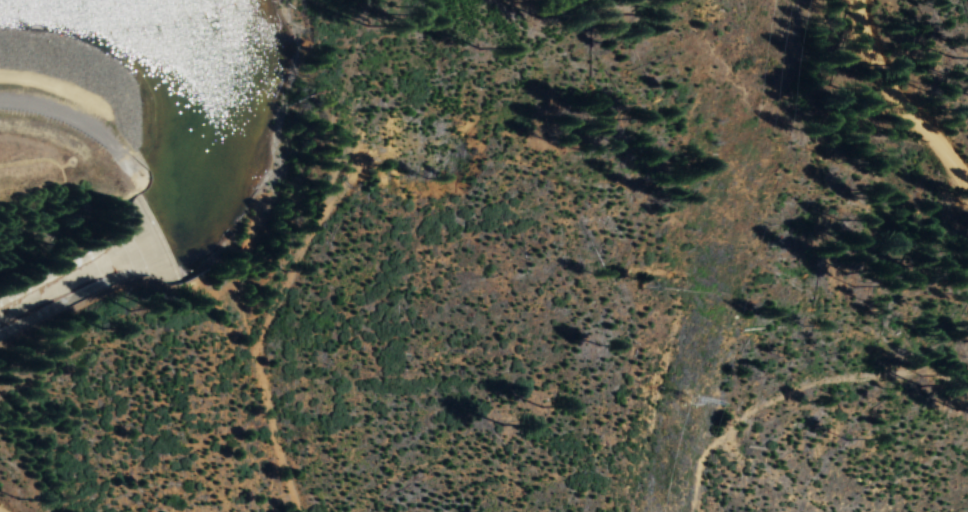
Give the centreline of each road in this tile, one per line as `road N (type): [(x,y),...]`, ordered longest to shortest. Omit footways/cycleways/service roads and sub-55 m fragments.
road 1 (tertiary): [(851,0),(892,91),(967,181)]

